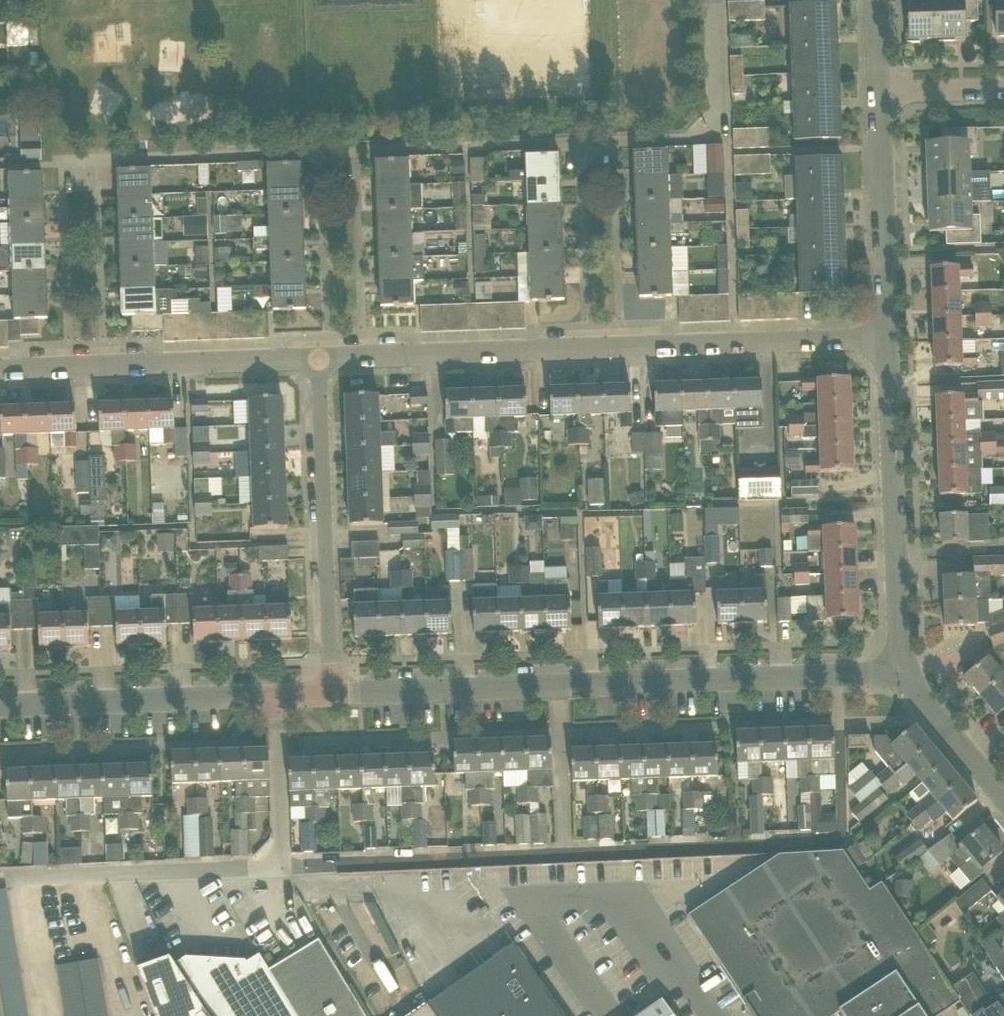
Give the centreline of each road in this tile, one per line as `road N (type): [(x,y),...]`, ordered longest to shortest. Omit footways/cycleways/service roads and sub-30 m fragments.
road 1 (residential): [(332,691),(903,669)]
road 2 (residential): [(323,353),(889,331)]
road 3 (residential): [(903,669),(889,331)]
road 4 (residential): [(332,691),(323,353)]
road 5 (residential): [(0,704),(332,691)]
road 6 (residential): [(0,365),(323,353)]
road 7 (residential): [(889,331),(880,96)]
road 8 (residential): [(1003,794),(903,669)]
road 9 (residential): [(880,96),(1003,93)]

